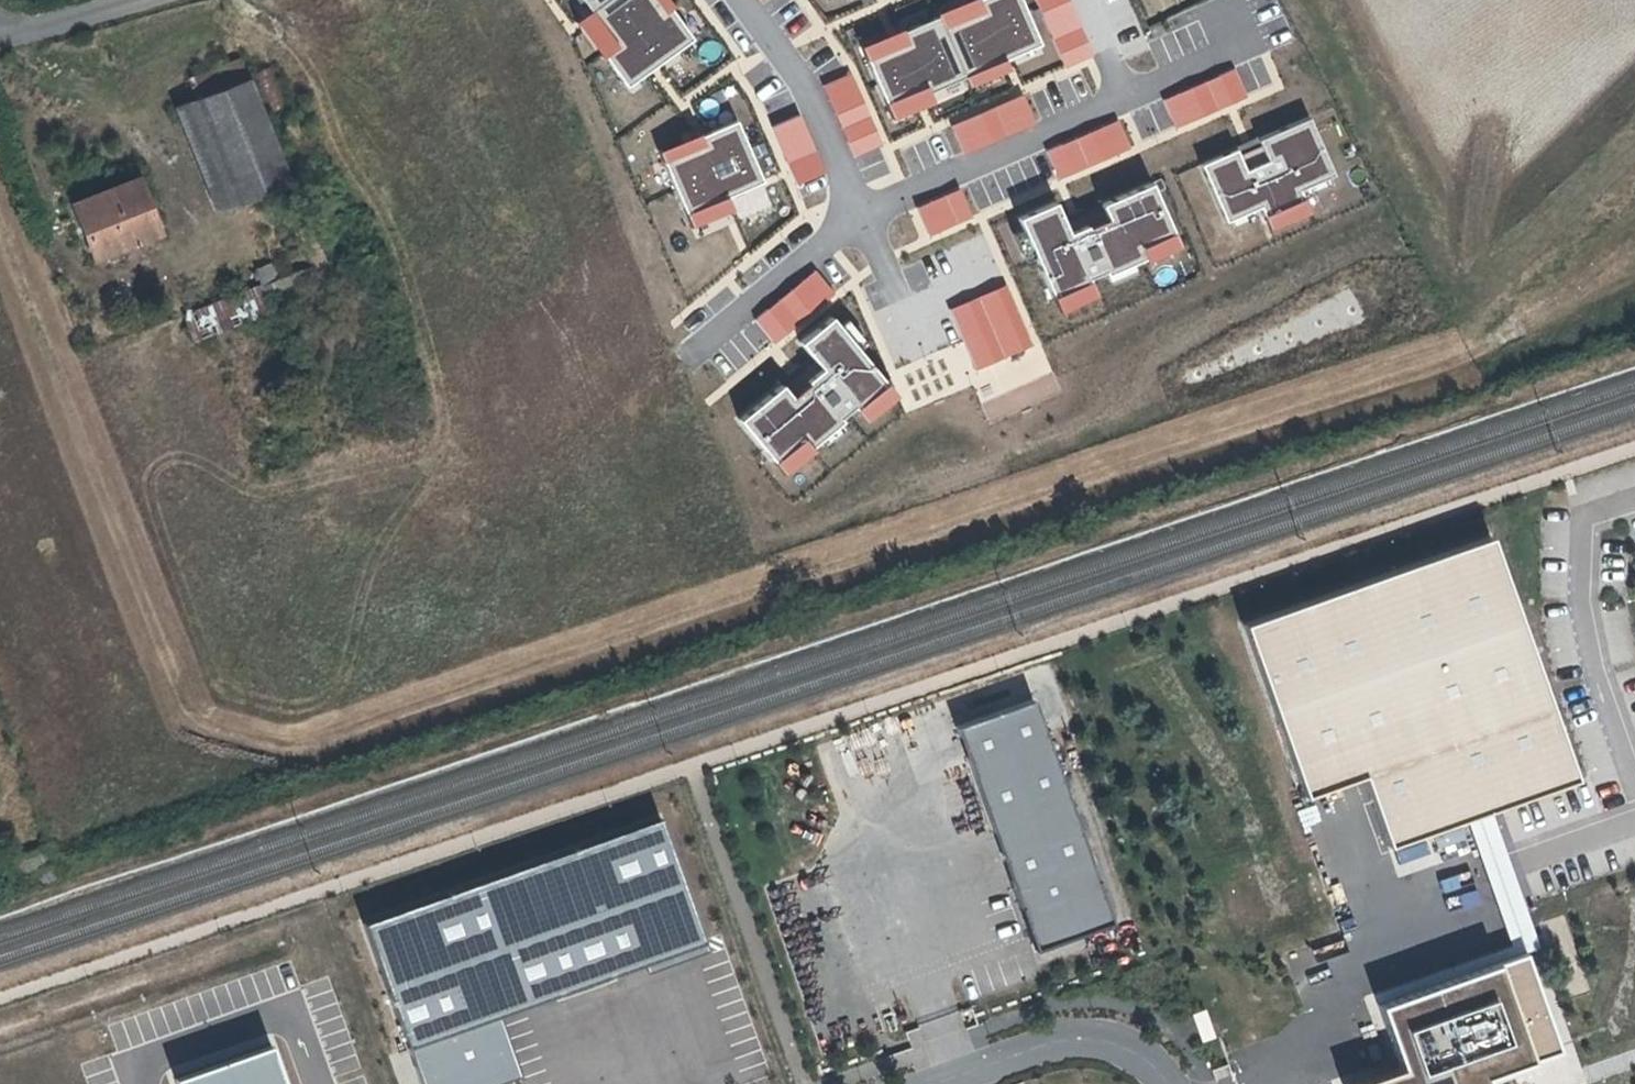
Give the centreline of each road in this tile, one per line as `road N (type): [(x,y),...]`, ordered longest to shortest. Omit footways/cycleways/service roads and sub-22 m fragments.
road 1 (residential): [(1251,41),(861,218)]
road 2 (unclassified): [(935,1083),(1042,1045),(1081,1041),(1116,1048),(1172,1083)]
road 3 (residential): [(861,218),(802,82),(740,0)]
road 4 (residential): [(861,218),(693,353)]
road 5 (residential): [(0,33),(136,0)]
road 6 (residential): [(918,341),(861,218)]

